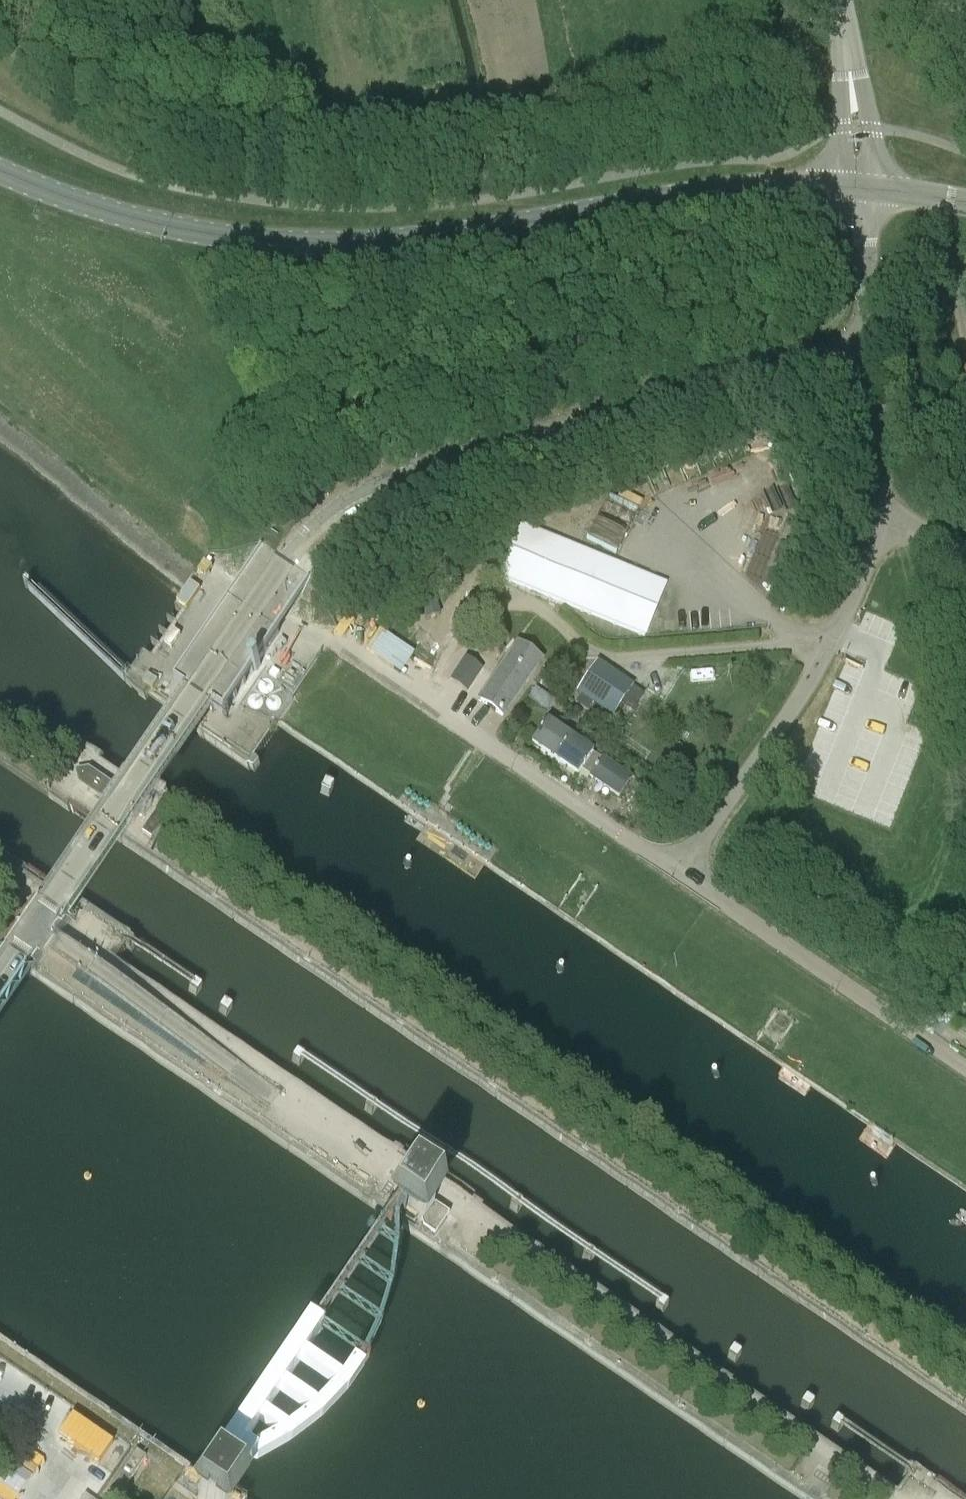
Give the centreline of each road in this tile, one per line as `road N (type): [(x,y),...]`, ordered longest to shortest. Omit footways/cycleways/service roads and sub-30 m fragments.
road 1 (unclassified): [(0,978),(284,556),(337,504),(402,473),(872,346)]
road 2 (primary): [(859,187),(725,189),(411,241),(335,244),(148,222),(0,170)]
road 3 (residential): [(330,633),(678,872)]
road 4 (residential): [(678,872),(829,641),(884,509)]
road 5 (residential): [(678,872),(965,1065)]
road 6 (unclassified): [(859,187),(840,0)]
road 7 (unclassified): [(884,509),(872,346)]
road 8 (unclassified): [(872,346),(859,187)]

